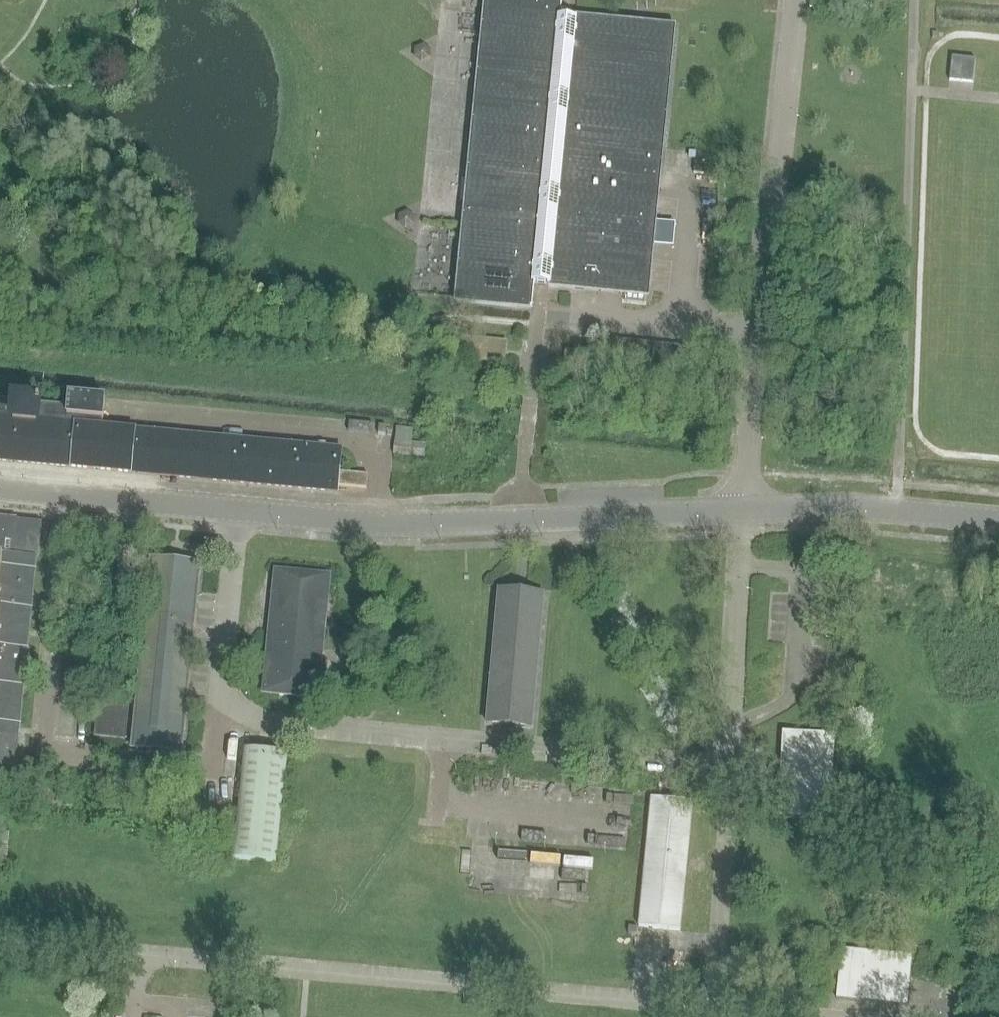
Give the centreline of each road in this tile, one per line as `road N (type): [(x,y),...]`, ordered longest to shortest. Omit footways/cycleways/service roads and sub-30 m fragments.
road 1 (unclassified): [(743,510),(388,523),(0,488)]
road 2 (unclassified): [(798,0),(743,510)]
road 3 (unclassified): [(998,520),(870,507),(743,510)]

